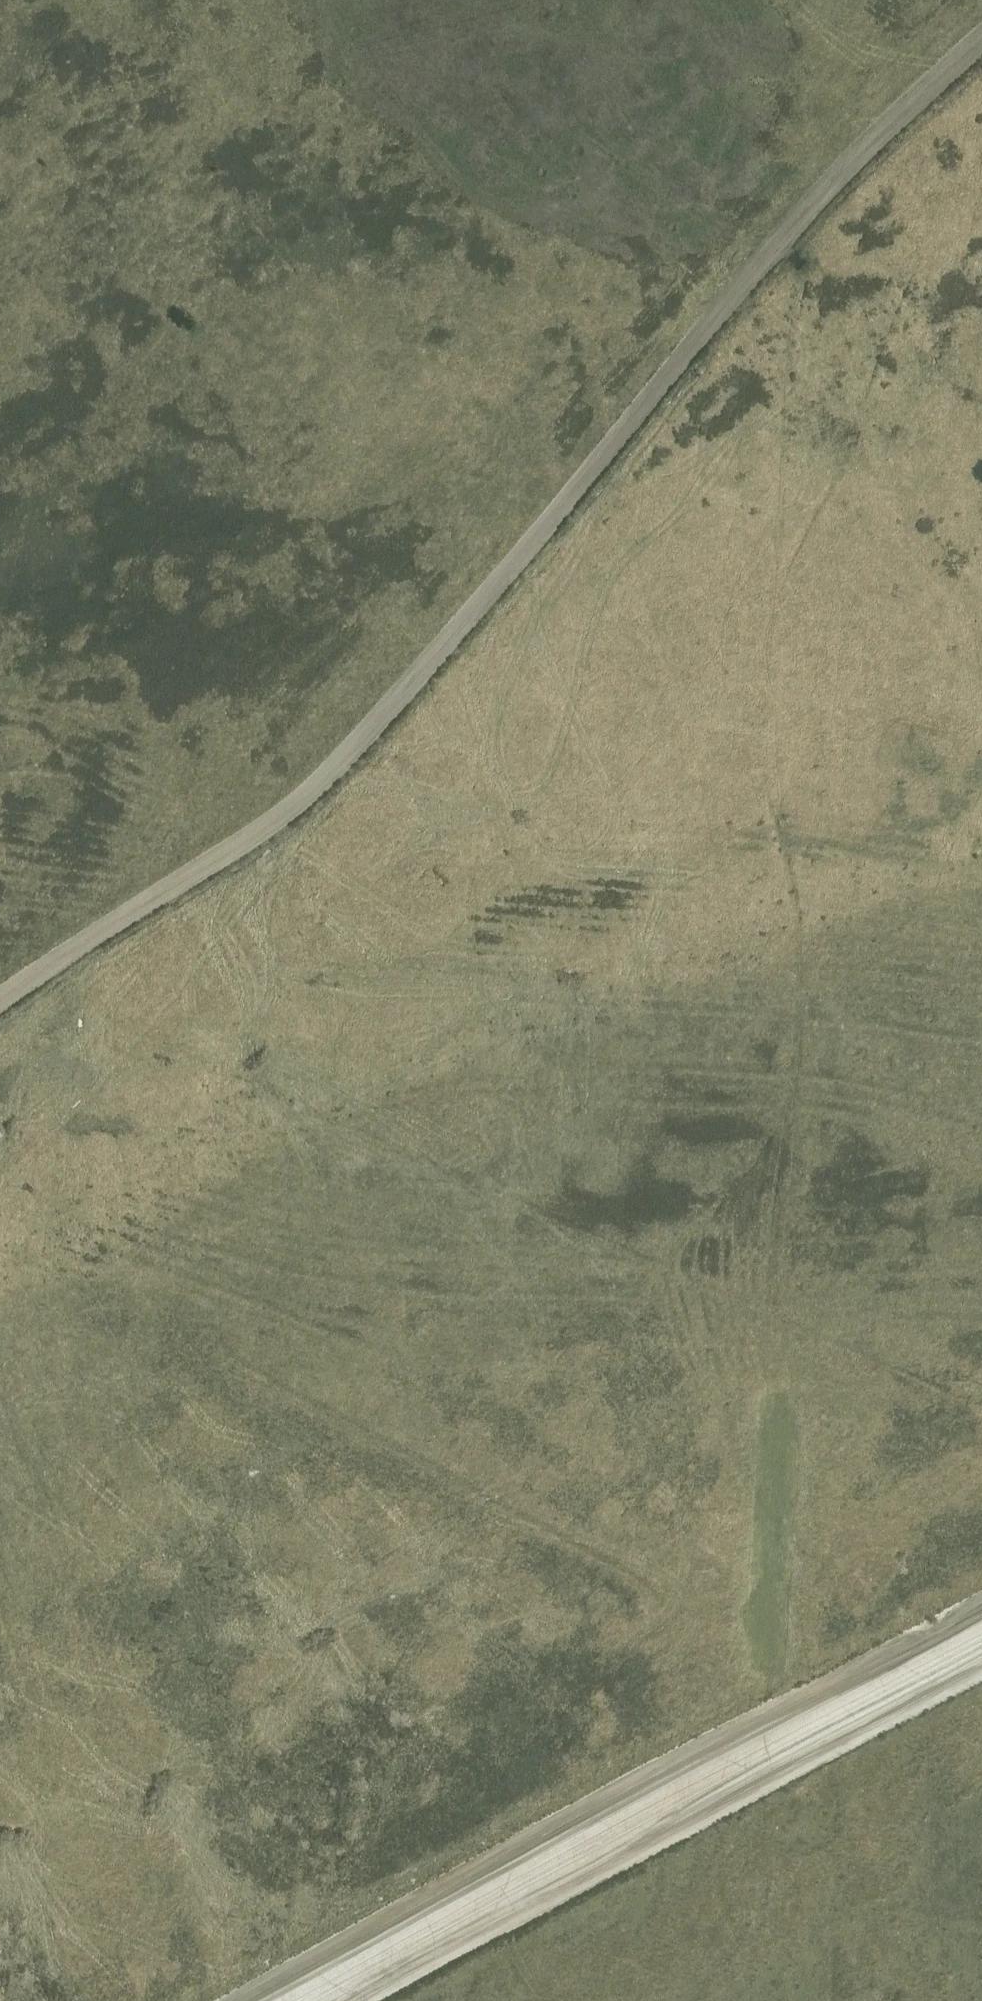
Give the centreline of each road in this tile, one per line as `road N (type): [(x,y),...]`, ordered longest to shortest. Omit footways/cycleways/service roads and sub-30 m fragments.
road 1 (track): [(0,1001),(66,950),(271,839),(343,770),(779,254),(981,49)]

